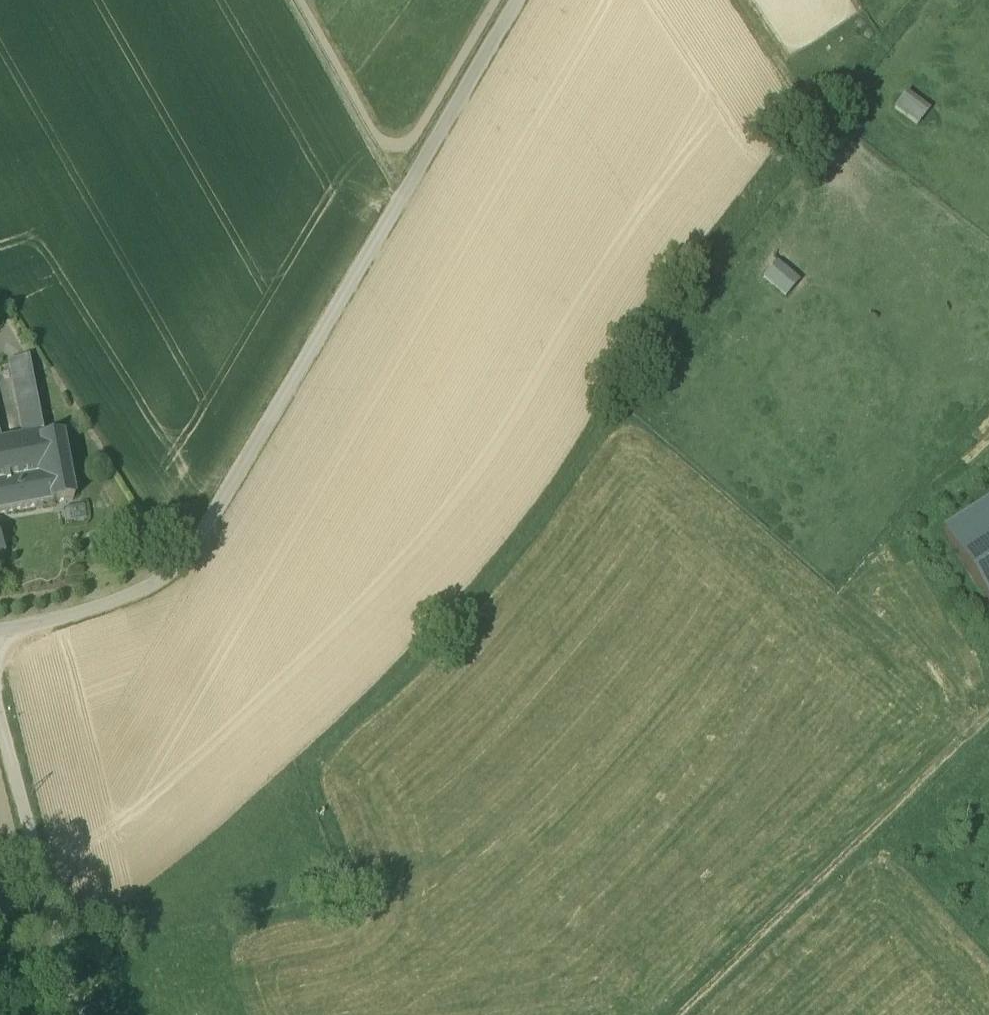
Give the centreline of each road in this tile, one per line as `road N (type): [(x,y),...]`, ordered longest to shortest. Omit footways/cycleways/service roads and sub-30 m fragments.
road 1 (residential): [(13,631),(98,609),(162,581),(197,544),(518,0)]
road 2 (residential): [(0,710),(76,1014)]

